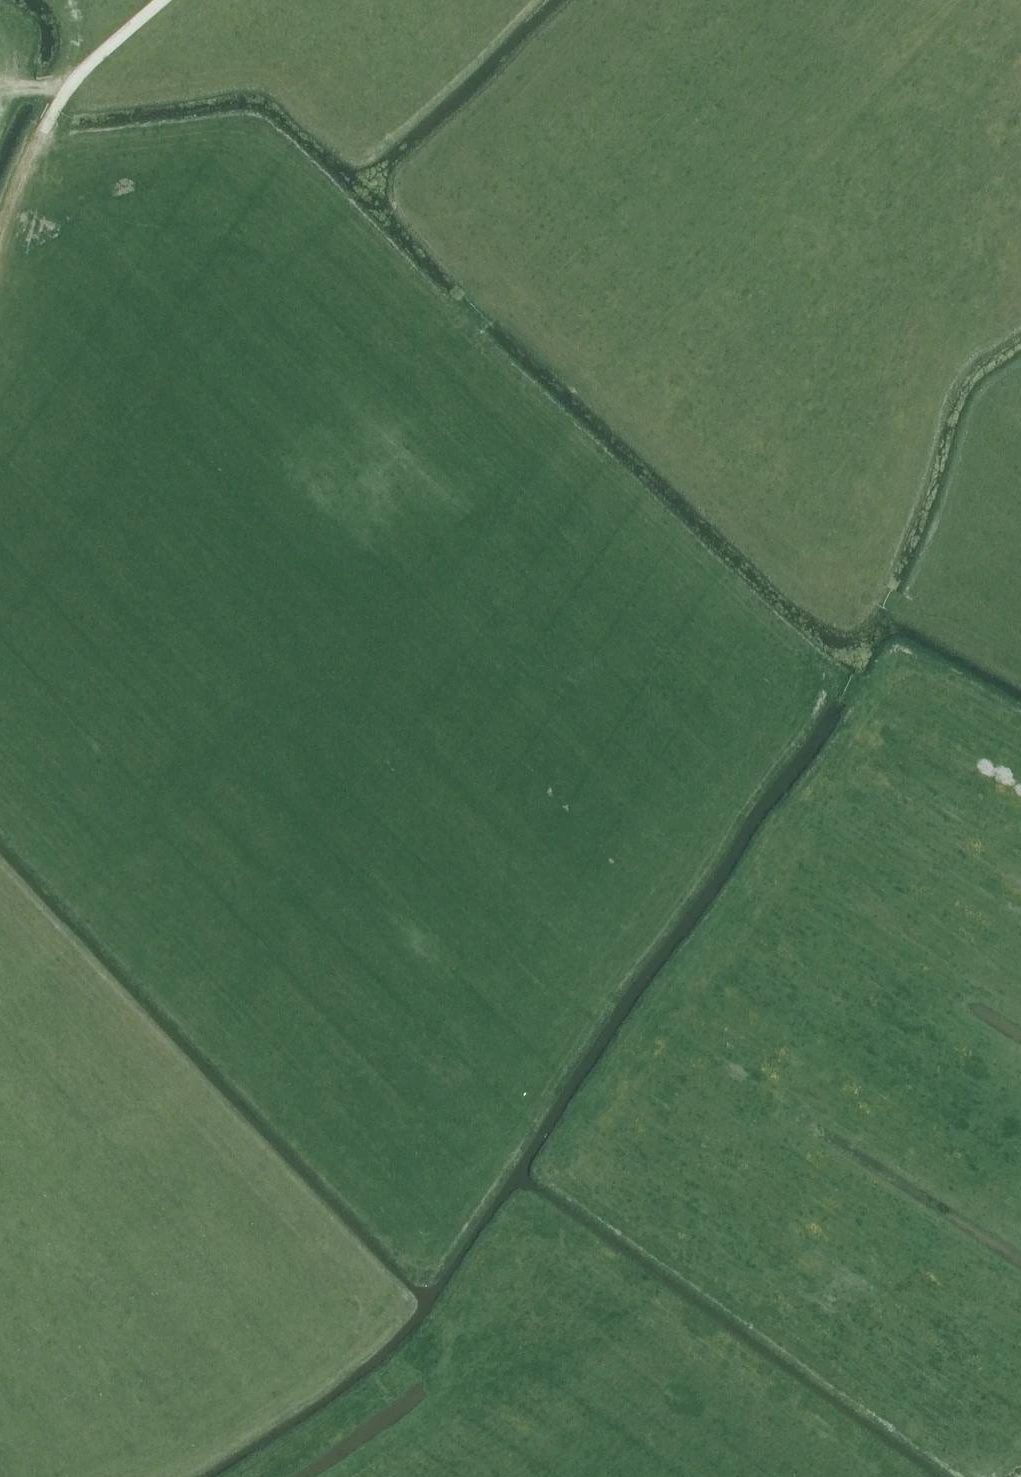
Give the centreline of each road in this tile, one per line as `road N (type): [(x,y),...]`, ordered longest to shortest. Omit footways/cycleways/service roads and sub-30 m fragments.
road 1 (track): [(163,0),(73,74),(0,223)]

